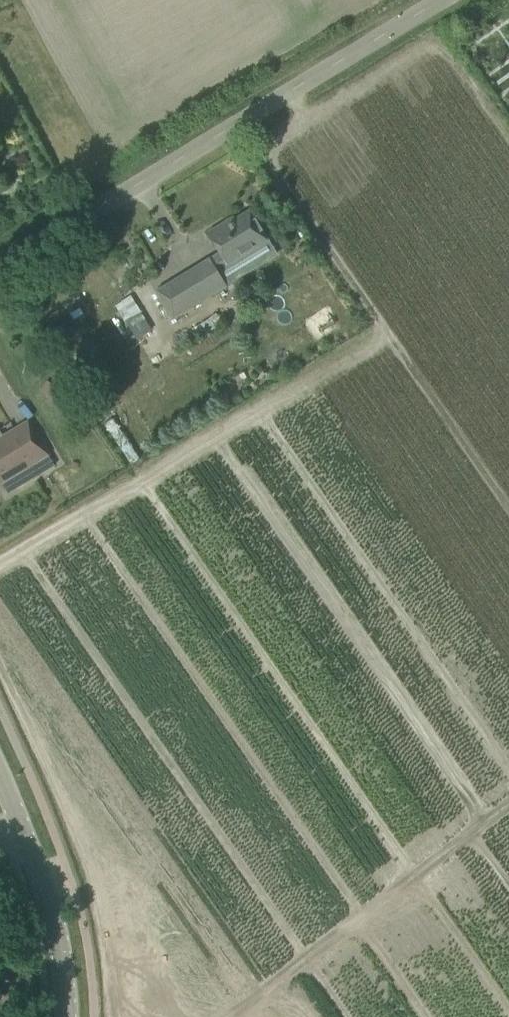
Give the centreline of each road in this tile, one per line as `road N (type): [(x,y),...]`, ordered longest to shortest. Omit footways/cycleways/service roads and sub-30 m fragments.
road 1 (unclassified): [(0,268),(440,0)]
road 2 (tertiary): [(67,1016),(61,941),(0,781)]

